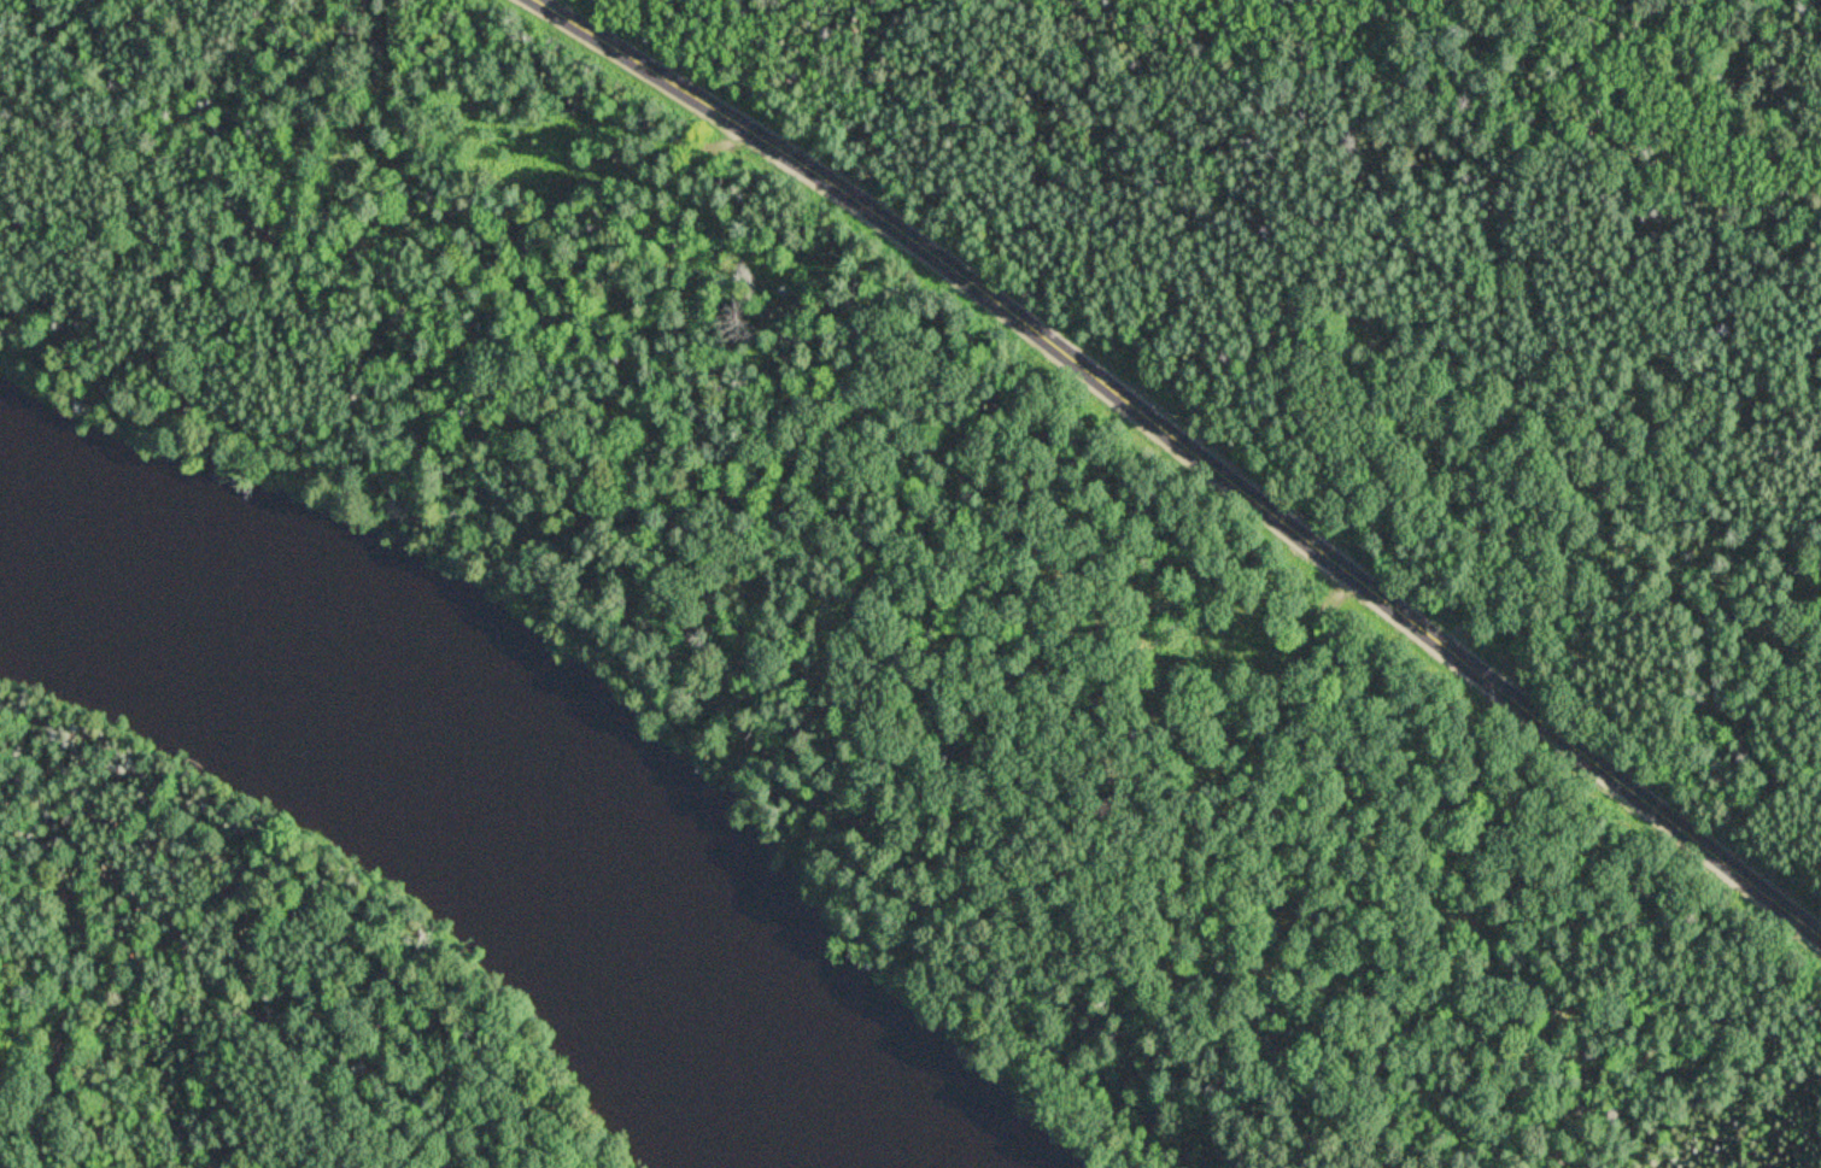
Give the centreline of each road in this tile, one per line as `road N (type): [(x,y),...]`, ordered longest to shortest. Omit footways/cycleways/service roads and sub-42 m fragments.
road 1 (secondary): [(1820,930),(908,230),(544,0)]
road 2 (track): [(0,838),(48,876),(75,922),(81,994),(53,1088),(46,1167)]

